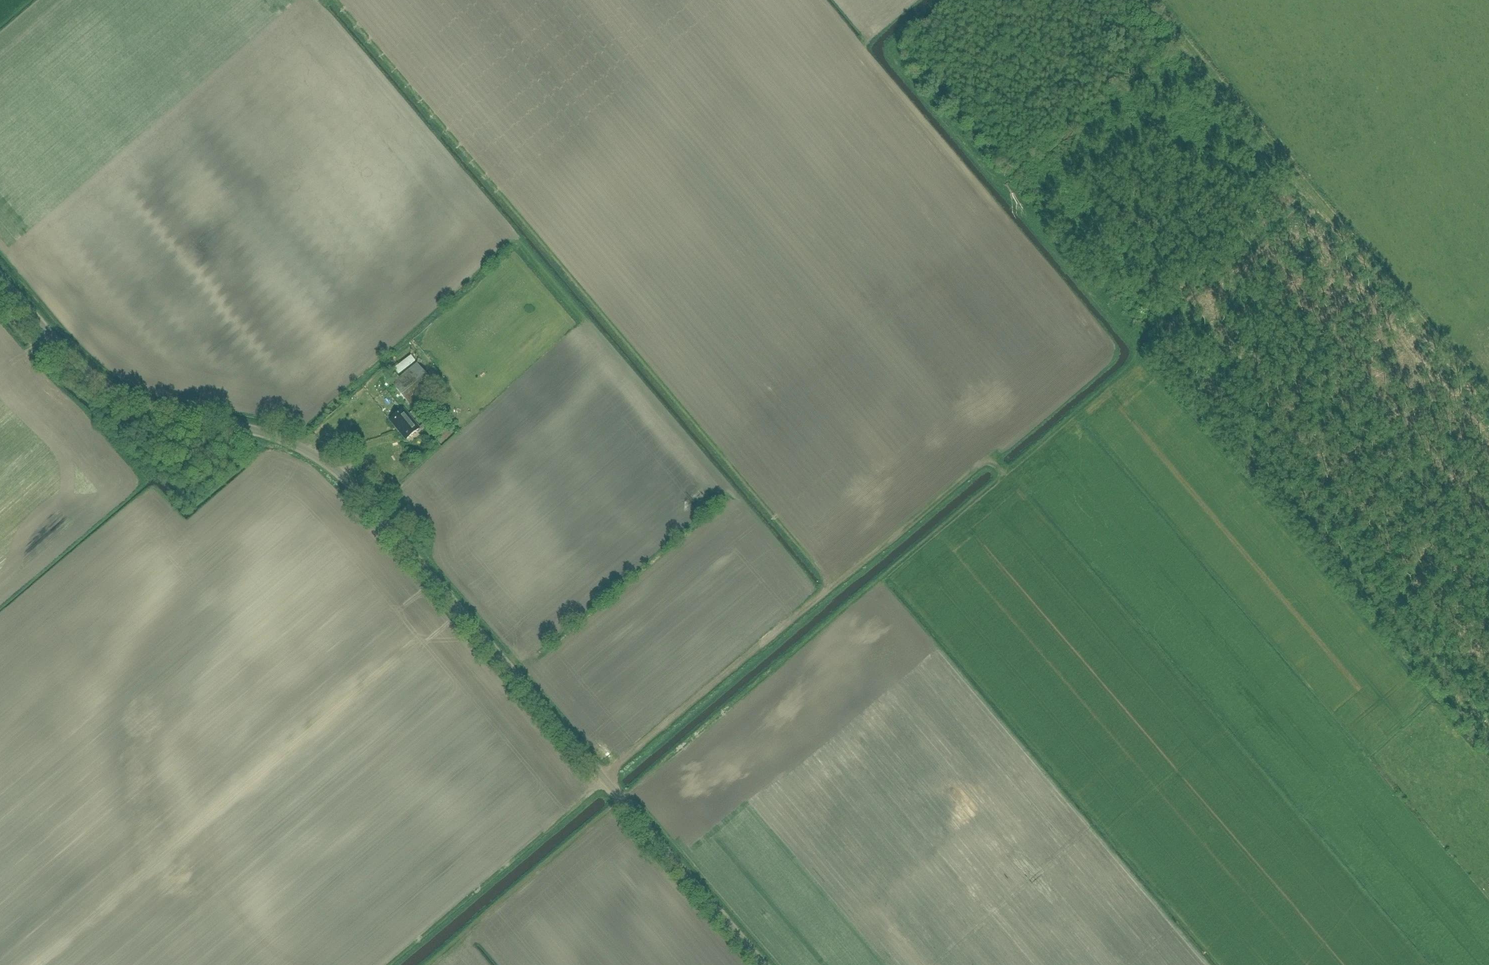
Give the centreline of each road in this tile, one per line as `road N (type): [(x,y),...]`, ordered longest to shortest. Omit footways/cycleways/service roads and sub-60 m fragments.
road 1 (unclassified): [(762,964),(364,500),(290,442),(114,391),(87,372),(0,271)]
road 2 (track): [(1488,403),(1145,0)]

